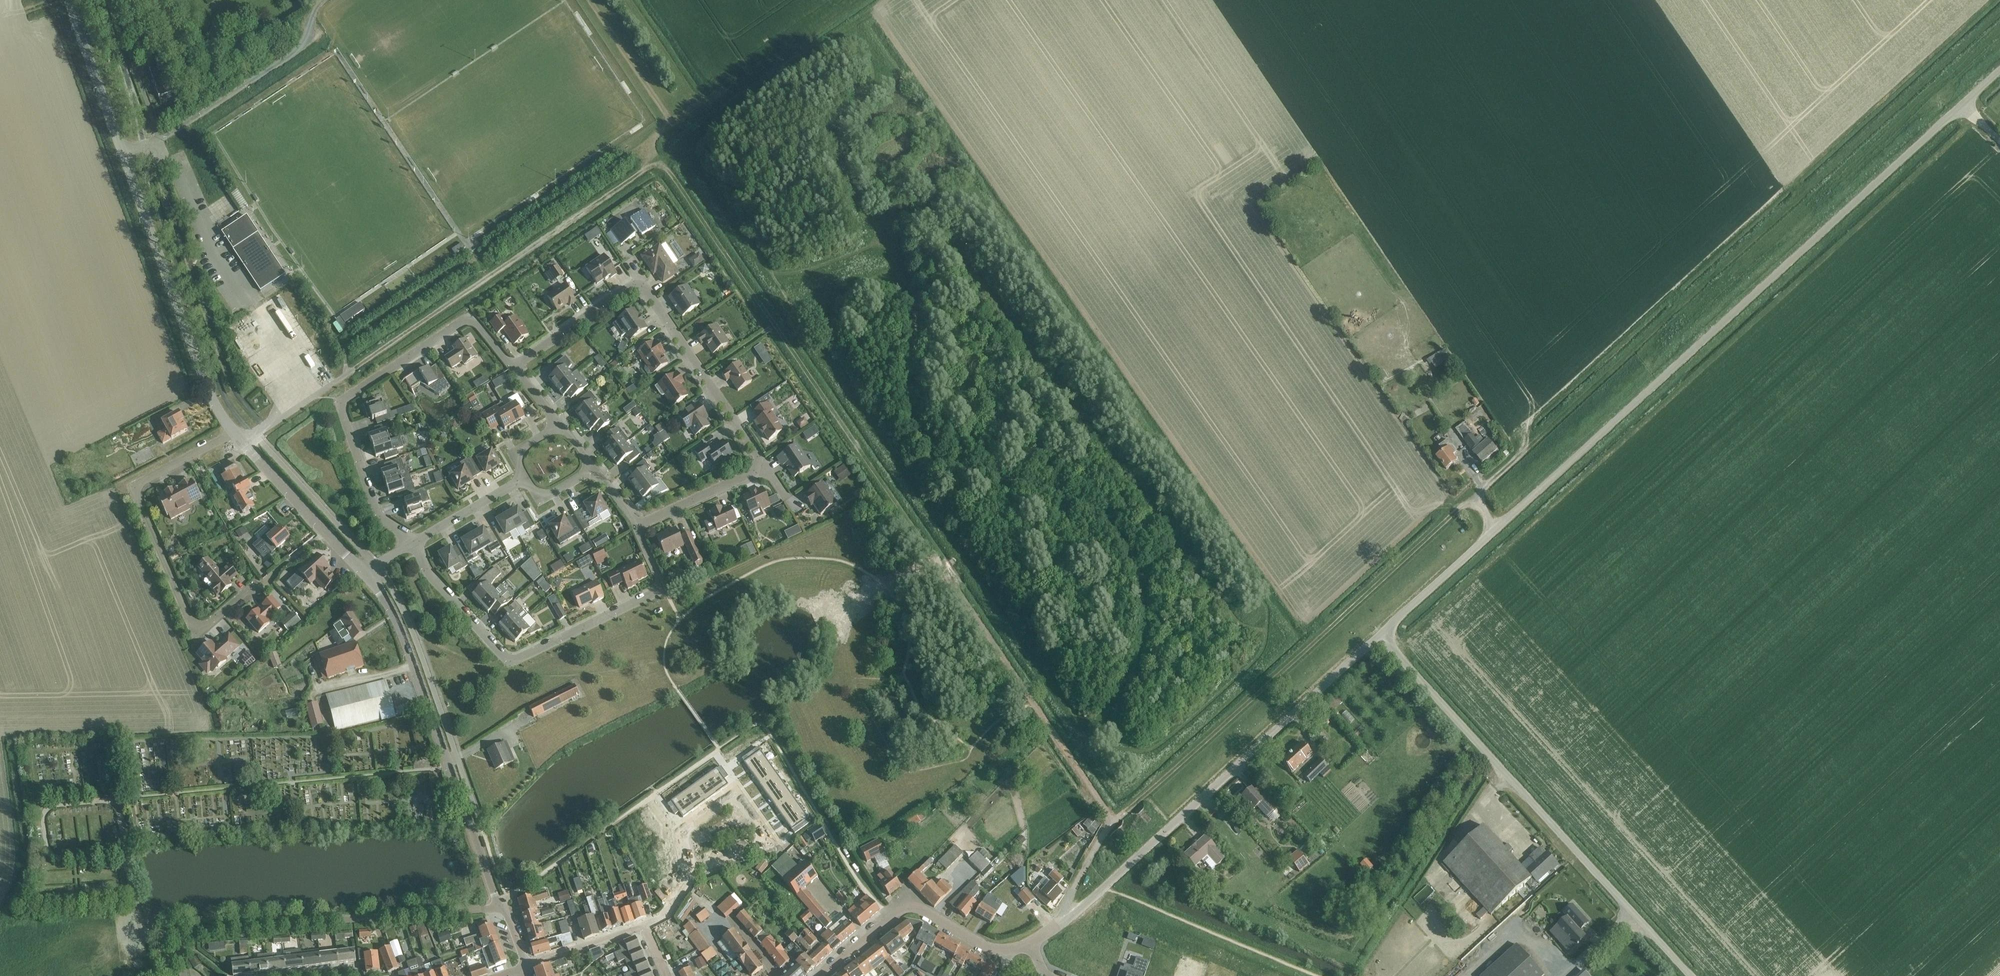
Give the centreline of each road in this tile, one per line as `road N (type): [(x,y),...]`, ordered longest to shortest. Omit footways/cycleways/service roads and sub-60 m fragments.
road 1 (track): [(1113,821),(1999,13)]
road 2 (track): [(1113,821),(665,168),(649,167),(356,368)]
road 3 (unclassified): [(1491,531),(1999,69)]
road 4 (tertiary): [(234,433),(208,396),(70,0)]
road 5 (unclassified): [(1692,975),(1379,636)]
road 6 (tertiary): [(524,968),(394,613),(366,572)]
road 7 (residential): [(412,546),(475,625),(515,659),(663,588),(638,526)]
road 8 (residential): [(412,546),(375,509),(341,403),(461,322),(475,323),(514,370)]
road 9 (residential): [(280,569),(207,626),(192,624),(132,487),(234,433)]
road 10 (residential): [(1064,920),(1314,695)]
road 11 (residential): [(1031,941),(989,949),(922,910),(905,909),(818,975)]
road 12 (residential): [(765,469),(640,283)]
road 13 (tertiary): [(366,572),(242,443)]
road 14 (unclassified): [(1379,636),(1491,531)]
road 15 (residential): [(514,370),(640,283)]
road 16 (residential): [(696,867),(685,833),(731,800),(763,841)]
road 17 (residential): [(765,469),(638,526)]
road 18 (unclassified): [(356,368),(242,443)]
road 19 (residential): [(412,546),(524,479)]
road 20 (residential): [(524,968),(644,927)]

